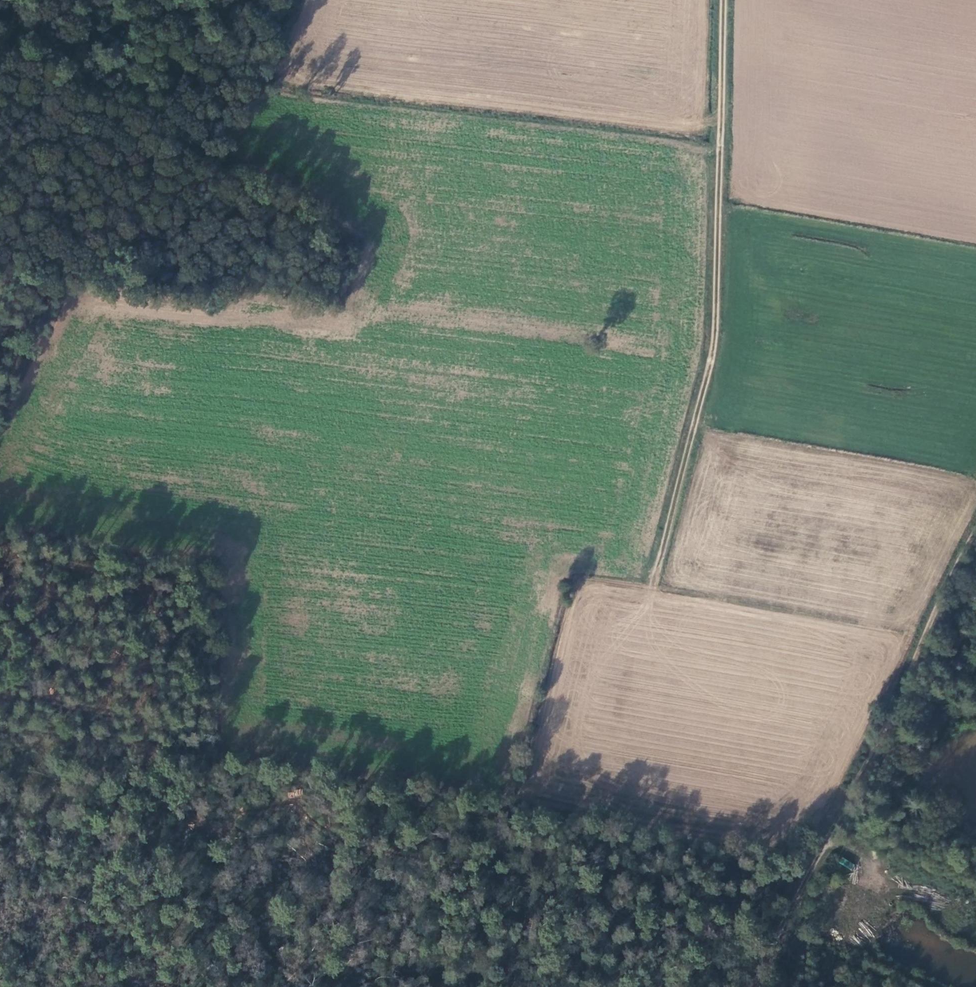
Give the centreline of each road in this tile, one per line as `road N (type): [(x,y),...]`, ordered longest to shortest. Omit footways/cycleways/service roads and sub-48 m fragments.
road 1 (track): [(725,0),(714,361),(655,575)]
road 2 (track): [(975,533),(752,986)]

